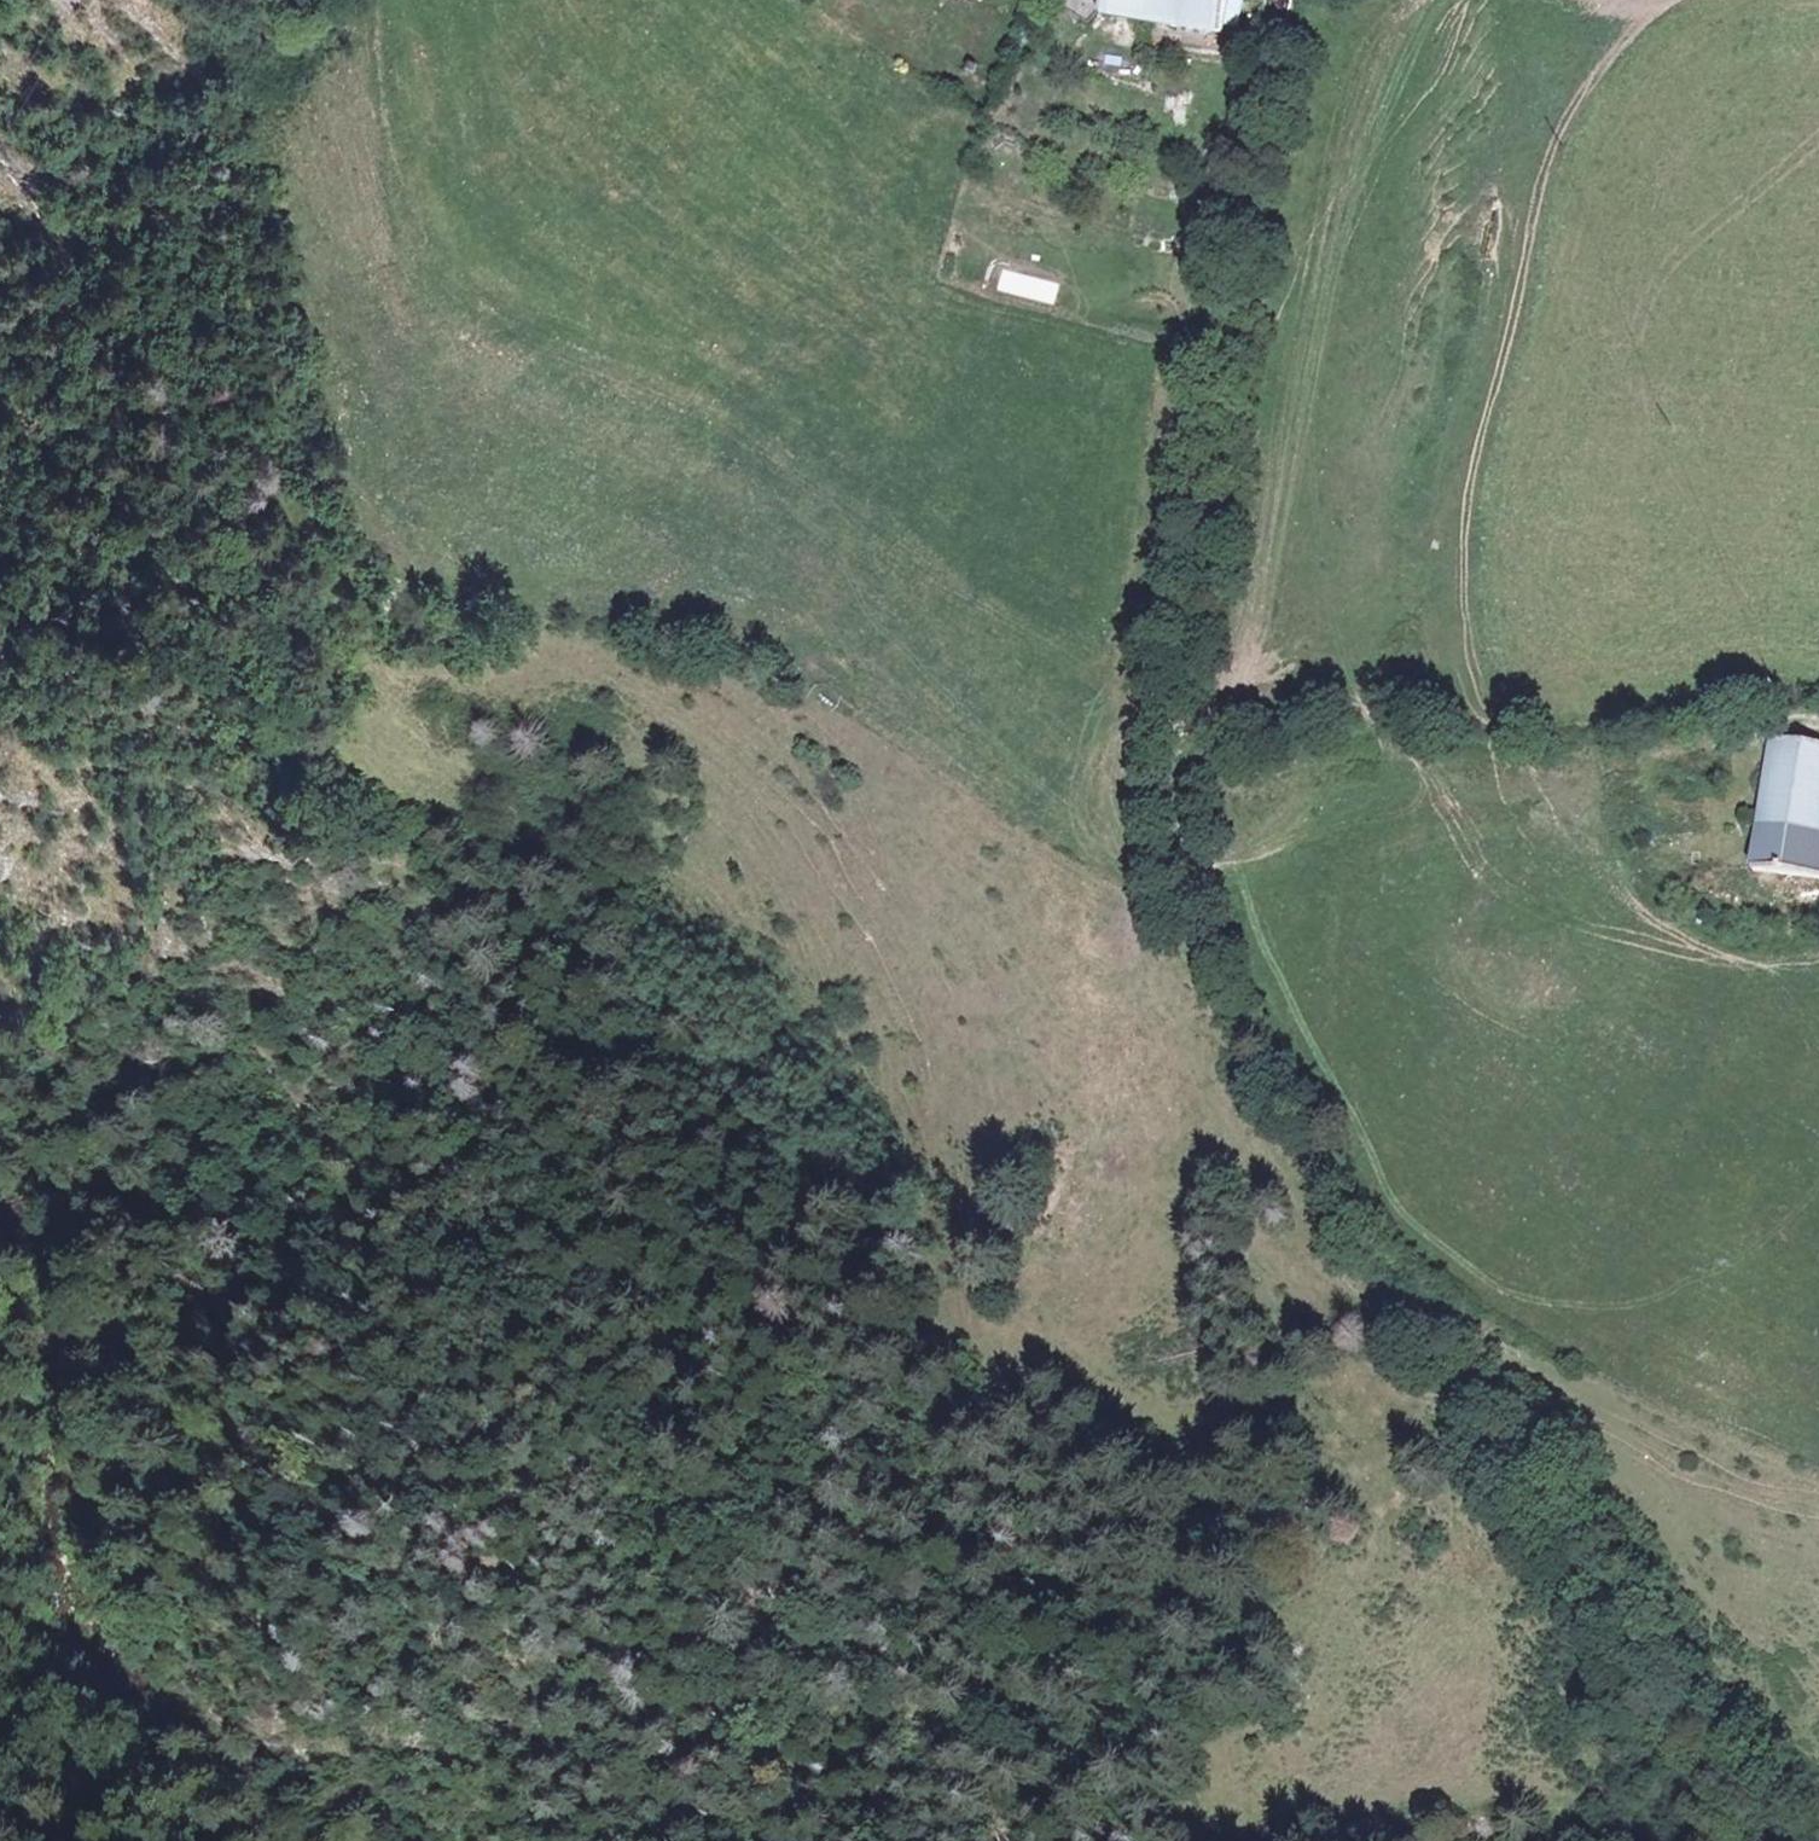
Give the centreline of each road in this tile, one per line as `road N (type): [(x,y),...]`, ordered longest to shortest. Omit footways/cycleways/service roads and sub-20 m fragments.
road 1 (track): [(1186,748),(1377,733),(1584,757),(1768,712),(1818,722)]
road 2 (track): [(1179,56),(1230,62),(1259,48),(1284,0)]

